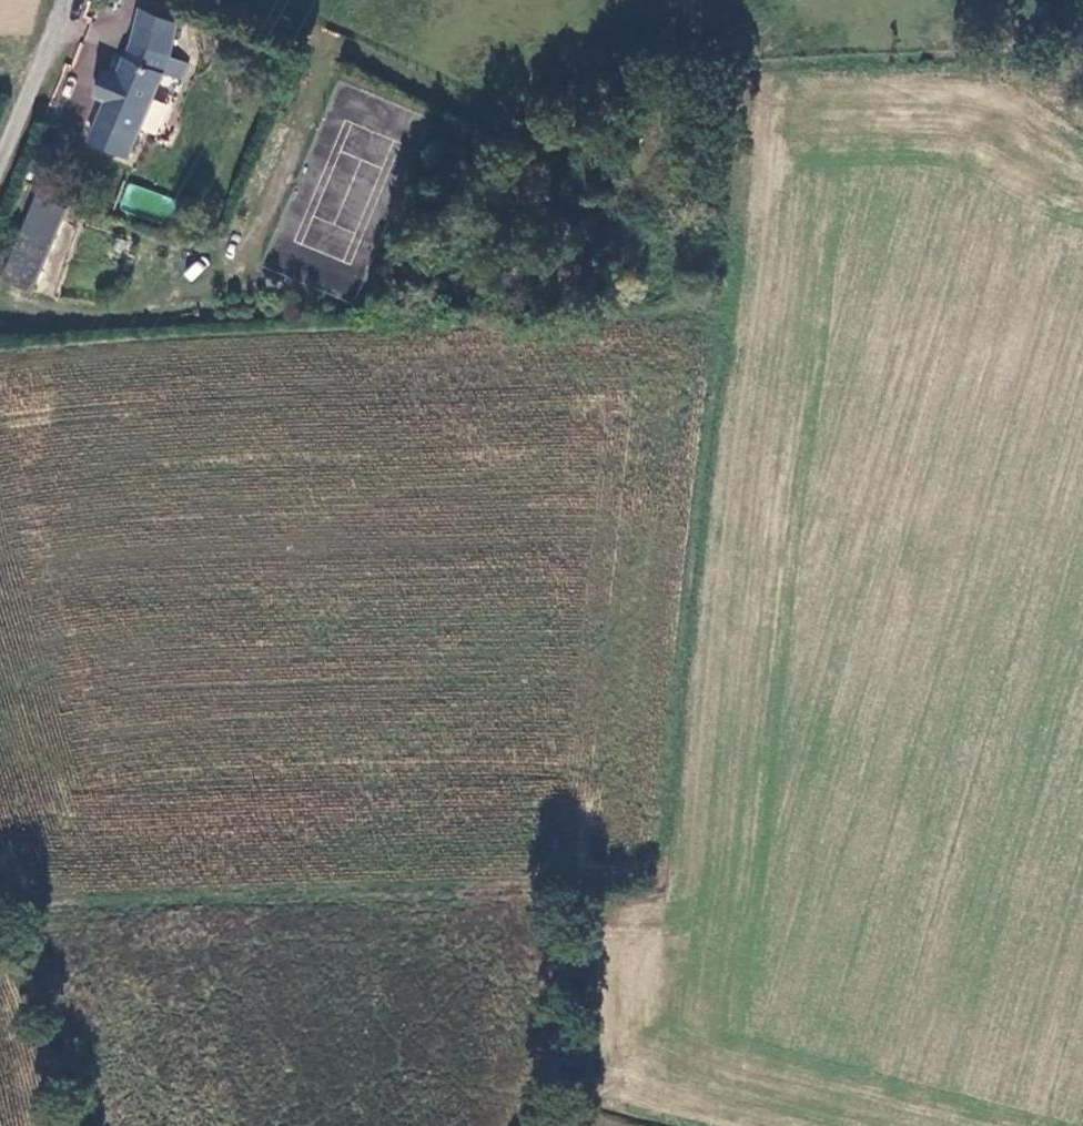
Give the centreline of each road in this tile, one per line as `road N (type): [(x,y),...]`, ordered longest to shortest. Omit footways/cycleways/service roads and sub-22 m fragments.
road 1 (unclassified): [(0,161),(66,0)]

